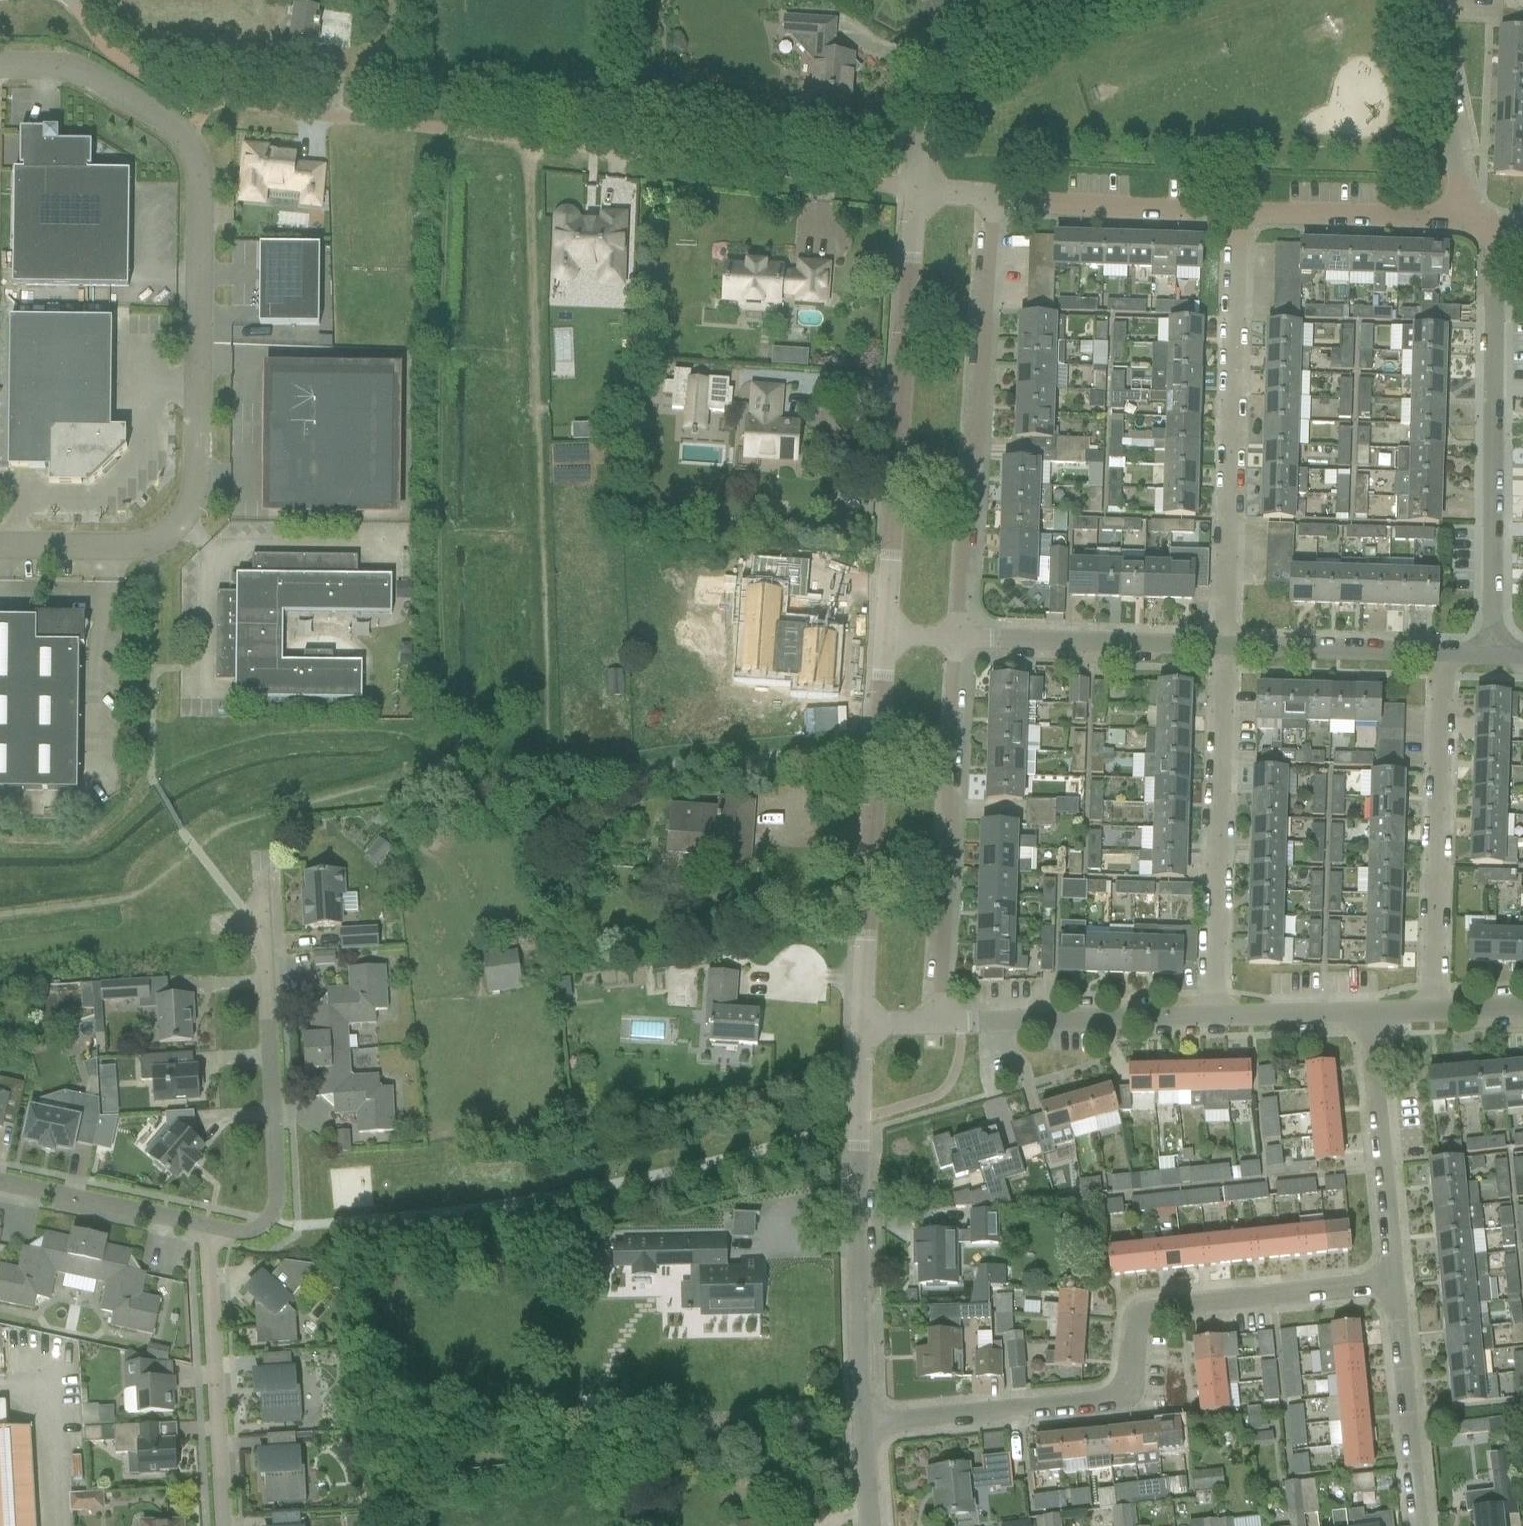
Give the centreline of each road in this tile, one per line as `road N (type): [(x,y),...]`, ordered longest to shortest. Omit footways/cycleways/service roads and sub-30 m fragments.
road 1 (unclassified): [(0,545),(144,547),(183,520),(200,480),(204,199),(198,164),(178,133),(108,80),(58,62),(0,62)]
road 2 (residential): [(240,104),(918,188)]
road 3 (residential): [(866,1427),(1113,1401),(1132,1385),(1144,1311),(1398,1280)]
road 4 (residential): [(884,637),(918,188)]
road 5 (residential): [(957,640),(993,196)]
road 6 (residential): [(1225,647),(1236,213)]
road 7 (residential): [(1491,655),(1497,225)]
road 8 (residential): [(262,860),(271,1221),(245,1233),(208,1229)]
road 9 (residential): [(866,1427),(859,1275),(865,1025)]
road 10 (residential): [(865,1025),(884,637)]
road 11 (residential): [(938,1027),(957,640)]
road 12 (residential): [(1225,647),(1214,1019)]
road 13 (residential): [(1441,652),(1430,1014)]
road 14 (residential): [(228,1525),(208,1229)]
road 15 (residential): [(938,1027),(1214,1019)]
road 16 (residential): [(918,188),(929,138),(957,77),(1016,31),(1092,0)]
road 17 (residential): [(957,640),(1225,647)]
road 18 (residential): [(1371,1016),(1398,1280)]
road 19 (residential): [(1398,1280),(1424,1525)]
road 20 (residential): [(1236,213),(993,196)]
road 21 (residential): [(1464,221),(1236,213)]
road 22 (residential): [(1464,221),(1423,0)]
road 23 (residential): [(1225,647),(1441,652)]
road 24 (residential): [(208,1229),(0,1184)]
road 25 (residential): [(1214,1019),(1371,1016)]

